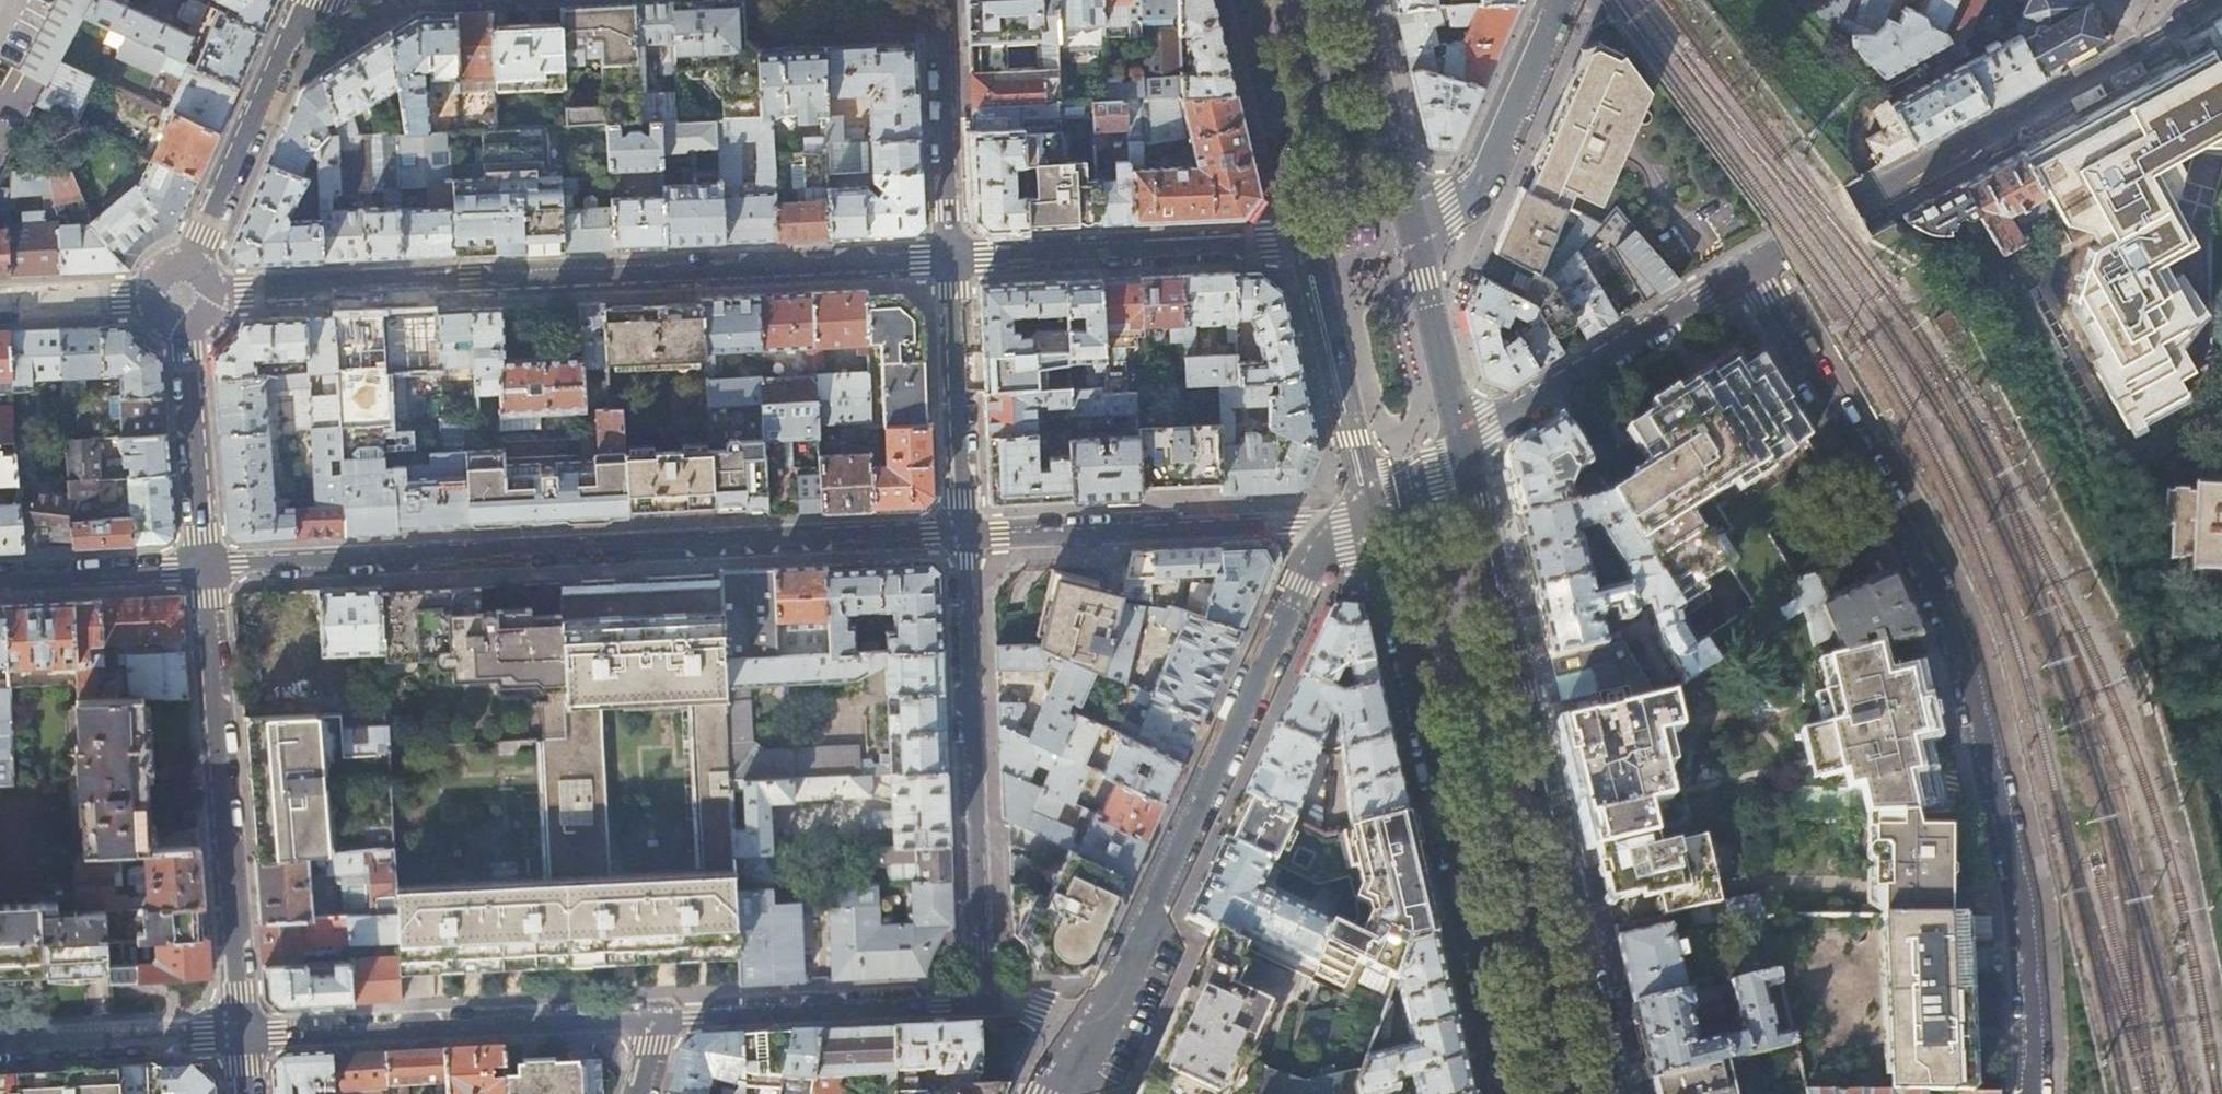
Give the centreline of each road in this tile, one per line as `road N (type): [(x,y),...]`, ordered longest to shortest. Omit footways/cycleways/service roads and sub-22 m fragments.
road 1 (residential): [(2032,1093),(2024,899),(1962,653),(1920,550),(1754,272)]
road 2 (residential): [(206,569),(966,537)]
road 3 (residential): [(951,258),(219,294)]
road 4 (tertiary): [(1618,1093),(1462,448)]
road 5 (tertiary): [(1374,519),(1511,1093)]
road 6 (residential): [(1091,1025),(1301,584),(1320,556),(1374,519)]
road 7 (residential): [(1754,272),(2221,4)]
road 8 (residential): [(243,1035),(206,569)]
road 9 (residential): [(966,537),(985,1003)]
road 10 (residential): [(243,1035),(658,1016)]
road 11 (residential): [(966,537),(1374,519)]
road 12 (residential): [(951,258),(1310,242)]
road 13 (residential): [(1462,448),(1754,272)]
road 14 (residential): [(658,1016),(985,1003)]
road 15 (residential): [(195,261),(309,0)]
road 16 (tertiary): [(1310,242),(1374,519)]
road 17 (residential): [(1411,226),(1481,183),(1563,0)]
road 18 (residential): [(966,537),(951,258)]
road 19 (residential): [(940,0),(951,258)]
road 20 (tertiary): [(1250,0),(1310,242)]
road 21 (residential): [(0,1046),(243,1035)]
road 22 (residential): [(187,328),(206,569)]
road 23 (tertiary): [(1411,226),(1355,0)]
road 24 (tertiary): [(1462,448),(1411,226)]
road 25 (residential): [(206,569),(0,578)]
road 26 (residential): [(0,305),(151,299)]

